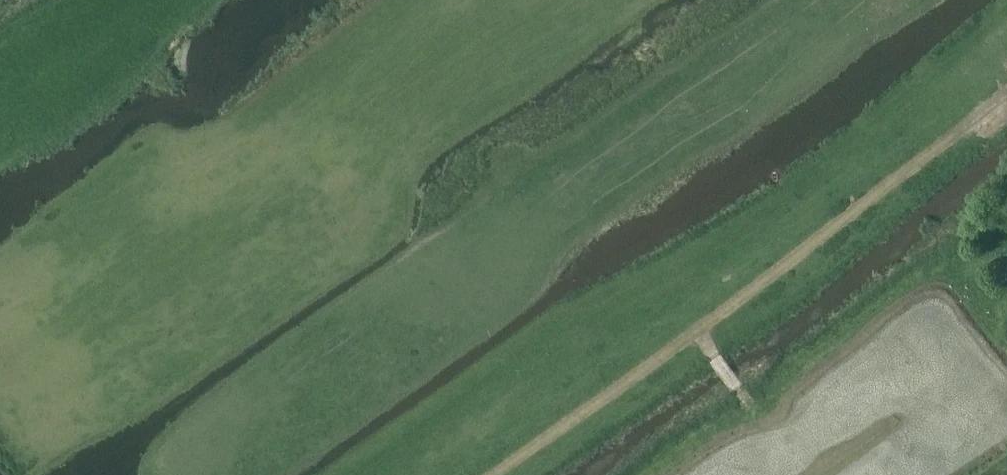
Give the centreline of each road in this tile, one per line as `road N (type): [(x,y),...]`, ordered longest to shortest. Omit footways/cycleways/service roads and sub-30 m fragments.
road 1 (track): [(499,474),(1006,93)]

